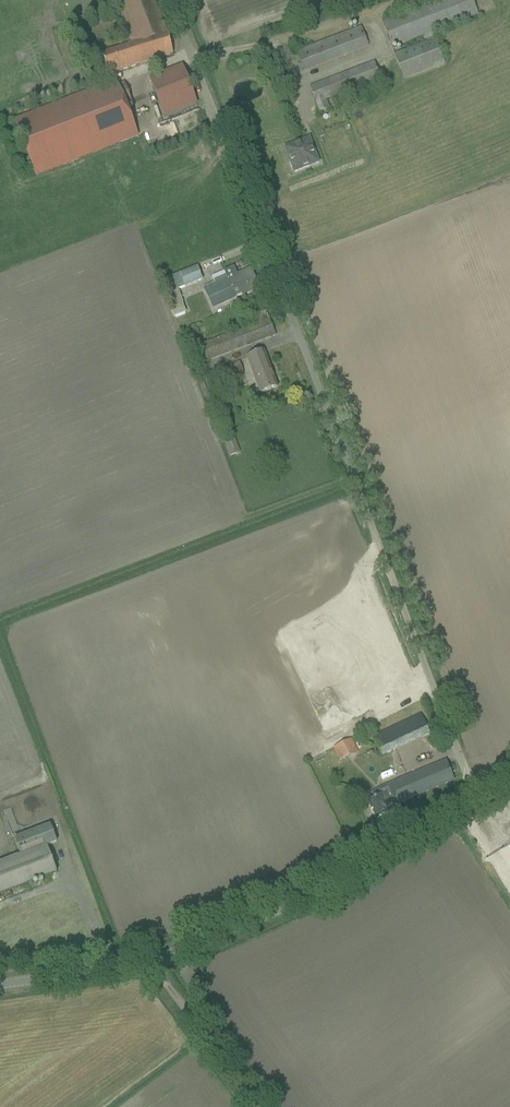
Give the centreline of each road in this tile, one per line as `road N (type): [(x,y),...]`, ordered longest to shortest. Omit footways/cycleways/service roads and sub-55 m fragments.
road 1 (track): [(358,487),(168,0)]
road 2 (unclassified): [(0,990),(126,969),(272,917),(471,799)]
road 3 (unclassified): [(471,799),(358,487)]
road 4 (track): [(257,1106),(149,963)]

